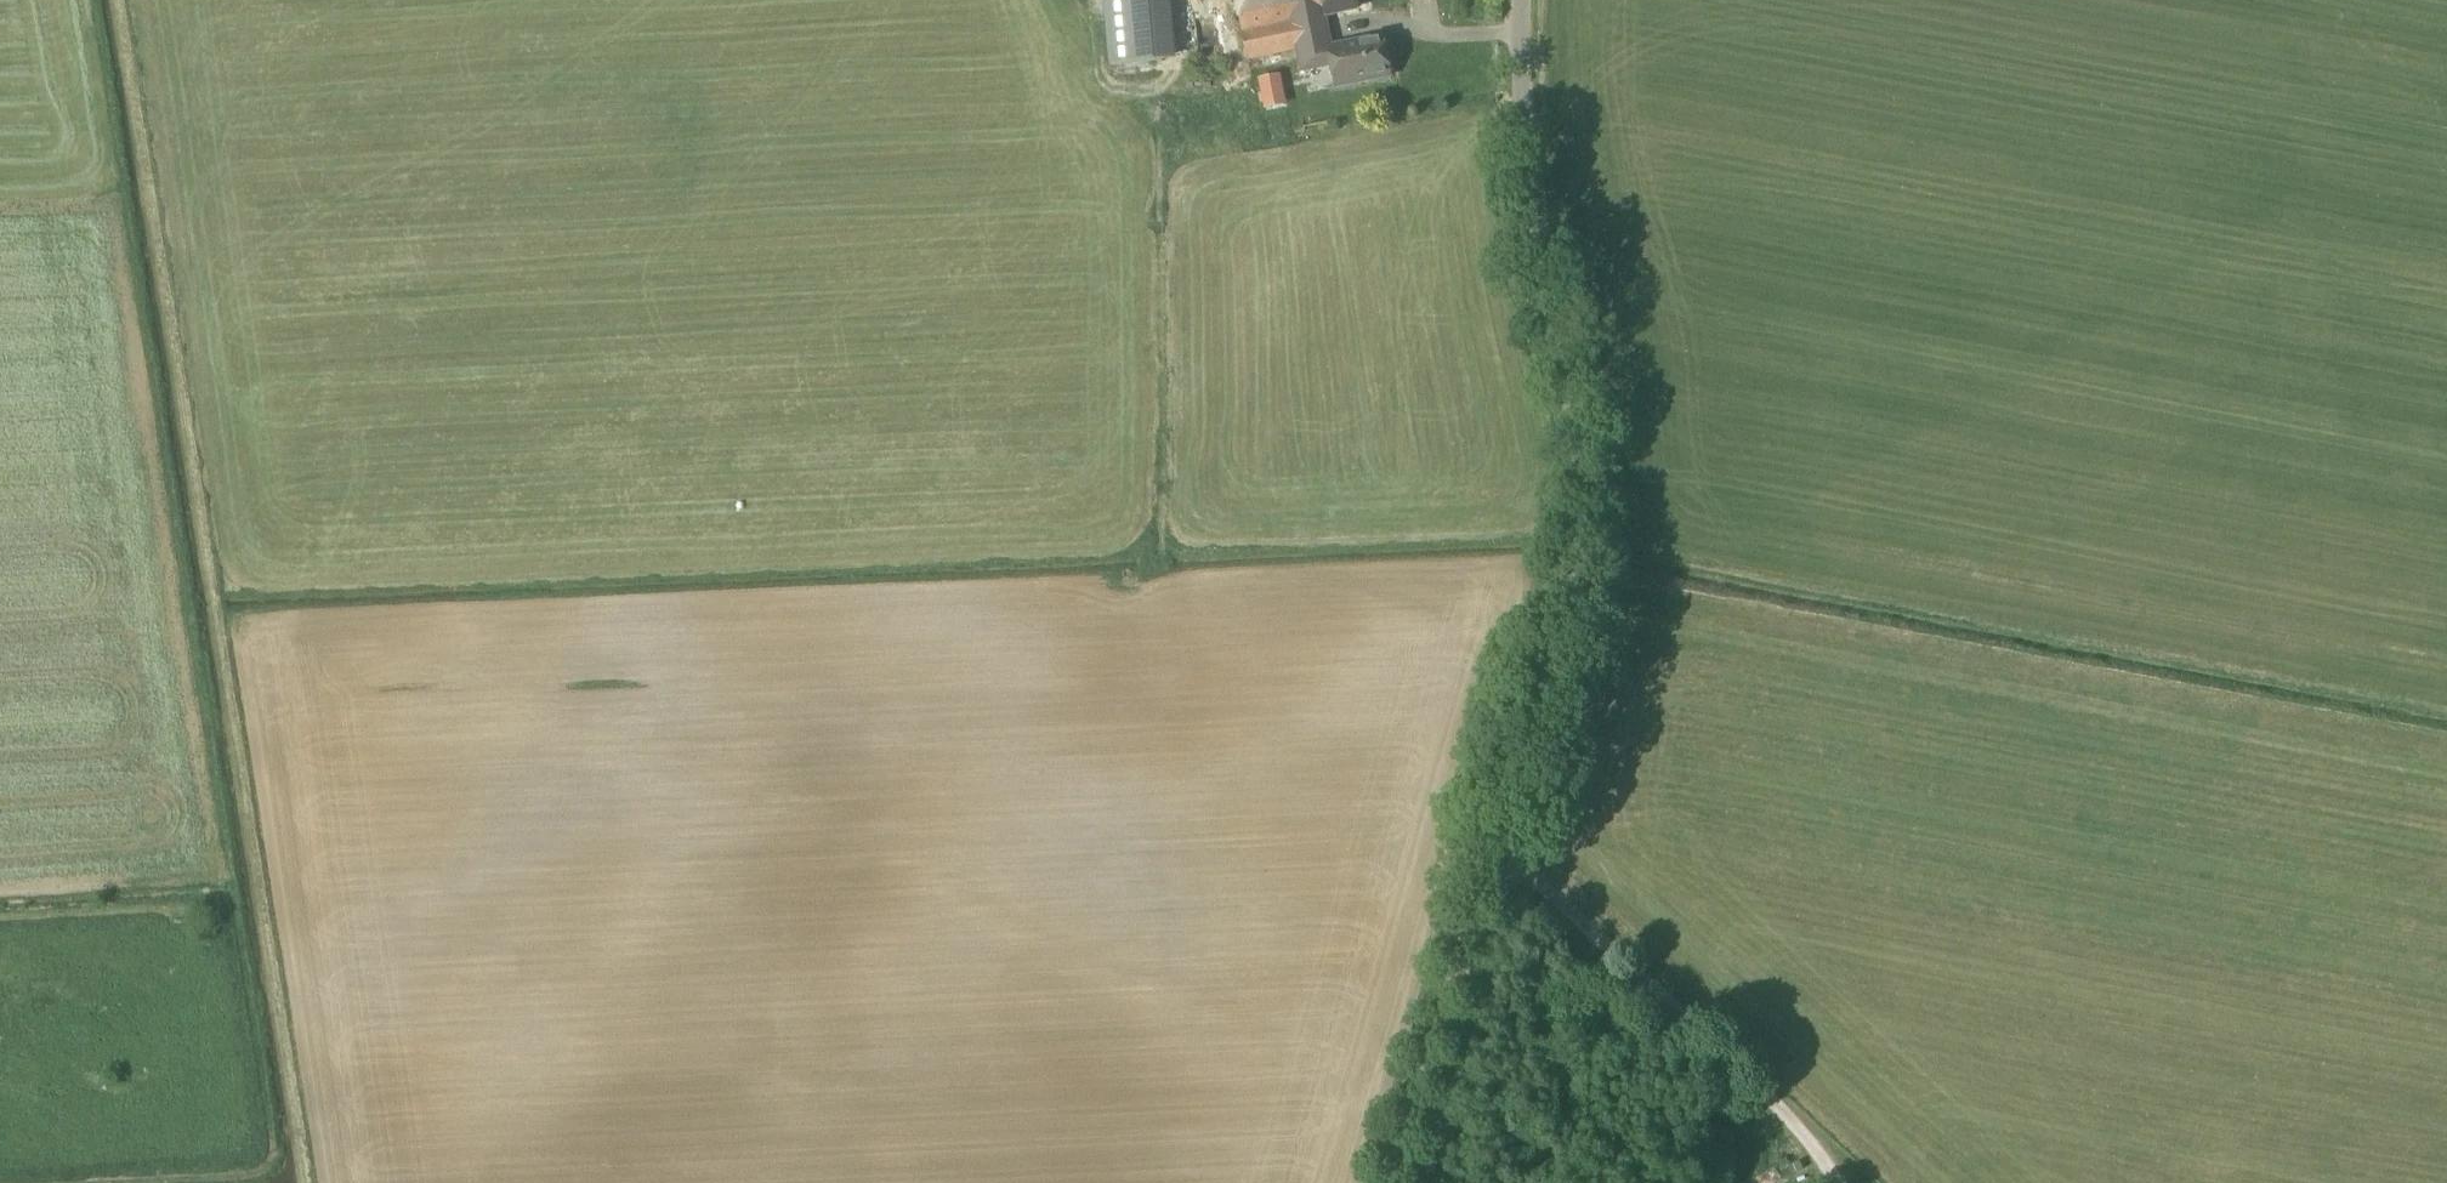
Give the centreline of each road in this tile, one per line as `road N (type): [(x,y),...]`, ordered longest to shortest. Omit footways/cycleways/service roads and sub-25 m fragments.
road 1 (unclassified): [(1383,1182),(1483,845),(1569,499),(1563,393),(1519,134),(1516,0)]

